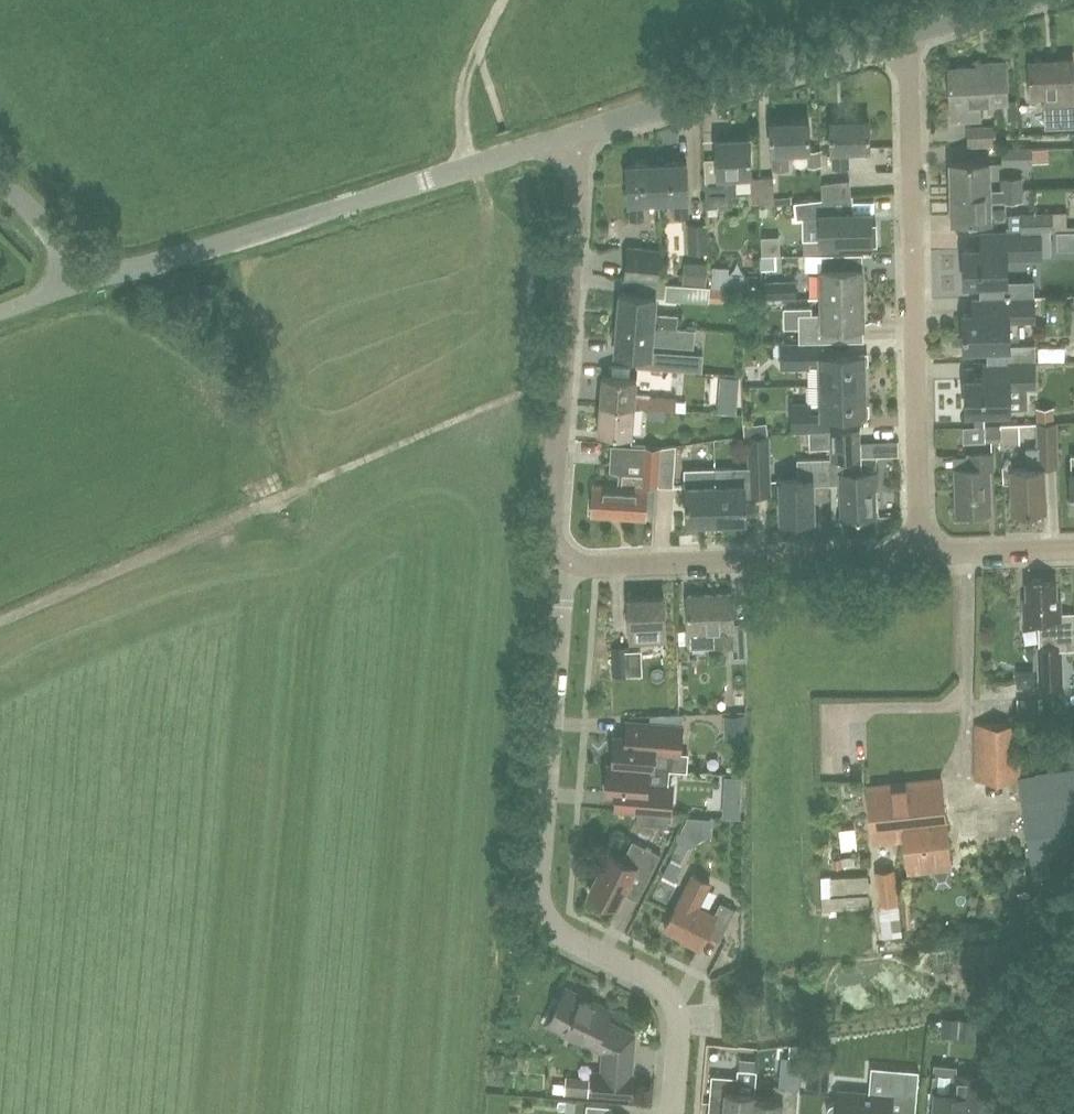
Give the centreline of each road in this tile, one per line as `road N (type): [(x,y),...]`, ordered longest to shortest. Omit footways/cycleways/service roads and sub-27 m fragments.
road 1 (residential): [(668,1113),(674,1028),(667,1004),(654,987),(559,937),(541,896),(560,605),(576,568)]
road 2 (residential): [(913,557),(906,35)]
road 3 (unclassified): [(89,280),(579,134)]
road 4 (residential): [(576,568),(559,554),(550,511),(579,134)]
road 5 (unclassified): [(579,134),(906,35)]
road 6 (residential): [(576,568),(913,557)]
road 7 (residential): [(913,557),(1073,553)]
road 8 (unclassified): [(89,280),(0,184)]
road 9 (unclassified): [(906,35),(1021,0)]

